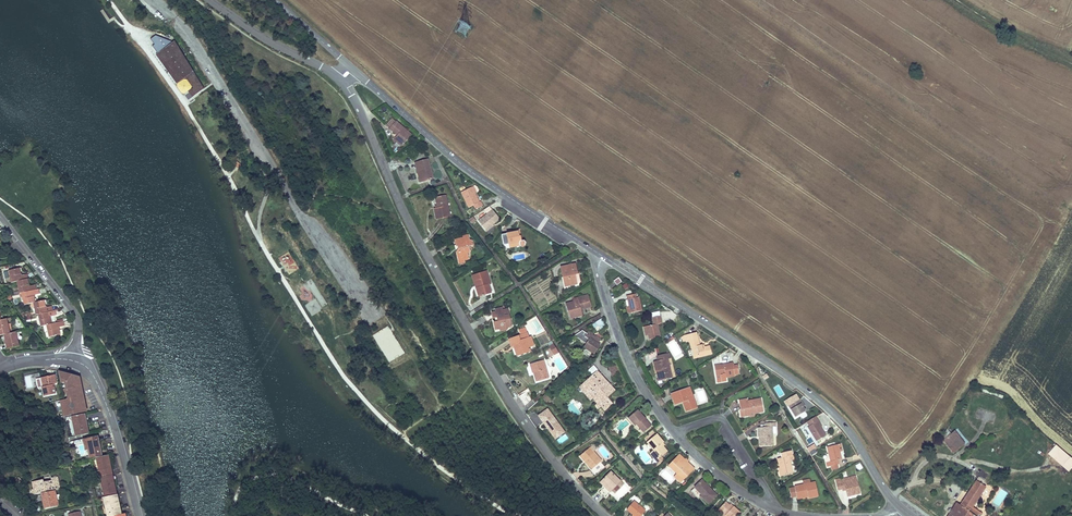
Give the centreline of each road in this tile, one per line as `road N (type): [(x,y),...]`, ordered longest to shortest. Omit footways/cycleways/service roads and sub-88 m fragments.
road 1 (residential): [(604,515),(511,403),(339,80)]
road 2 (tertiary): [(901,510),(832,412),(603,256)]
road 3 (residential): [(603,256),(598,271),(626,354),(669,426),(724,480),(800,515)]
road 4 (tertiary): [(603,256),(464,167),(352,69)]
road 5 (residential): [(71,360),(91,372),(108,407),(139,515)]
road 6 (residential): [(0,215),(79,319),(71,360)]
road 7 (unclassified): [(209,0),(339,80)]
road 8 (track): [(1071,63),(954,0)]

